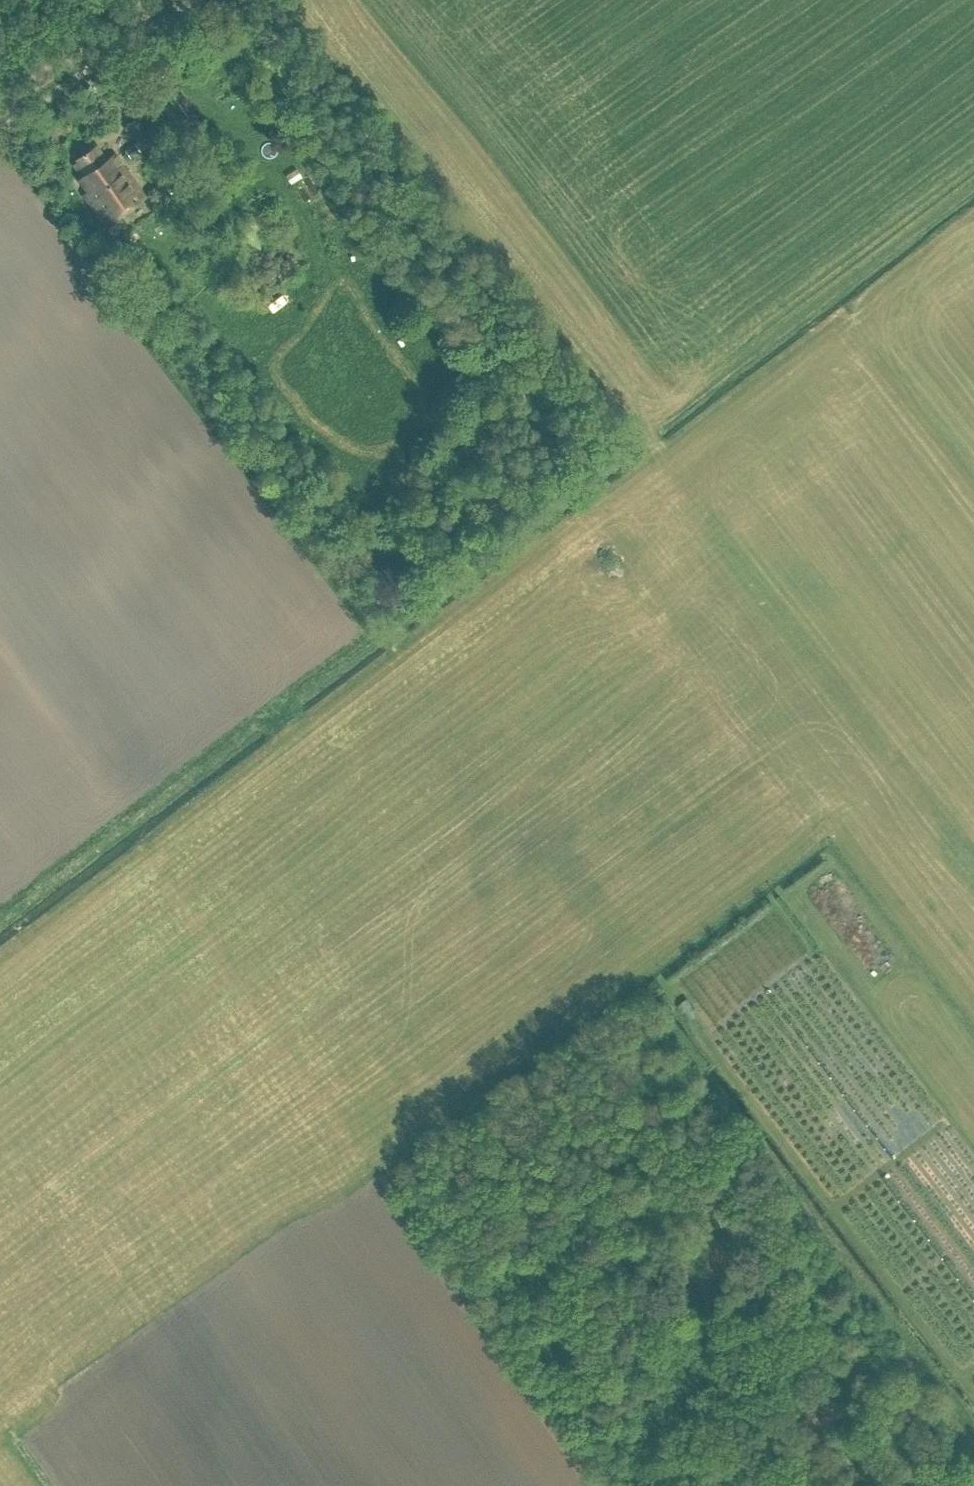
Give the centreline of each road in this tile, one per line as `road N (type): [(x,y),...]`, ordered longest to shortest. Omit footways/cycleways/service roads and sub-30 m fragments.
road 1 (track): [(0,107),(158,0)]

